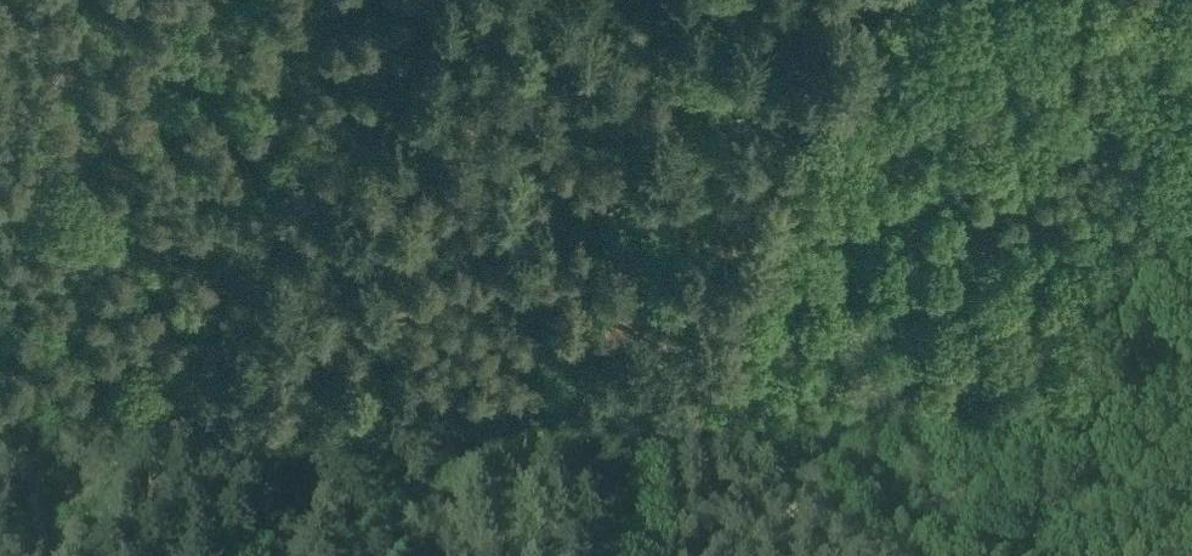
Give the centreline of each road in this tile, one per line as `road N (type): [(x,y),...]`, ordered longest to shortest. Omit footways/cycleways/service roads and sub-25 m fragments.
road 1 (track): [(23,0),(81,88),(47,189),(71,278),(60,331),(14,386),(27,555)]
road 2 (track): [(846,555),(610,344),(515,555)]
road 3 (track): [(610,344),(674,171),(715,0)]

